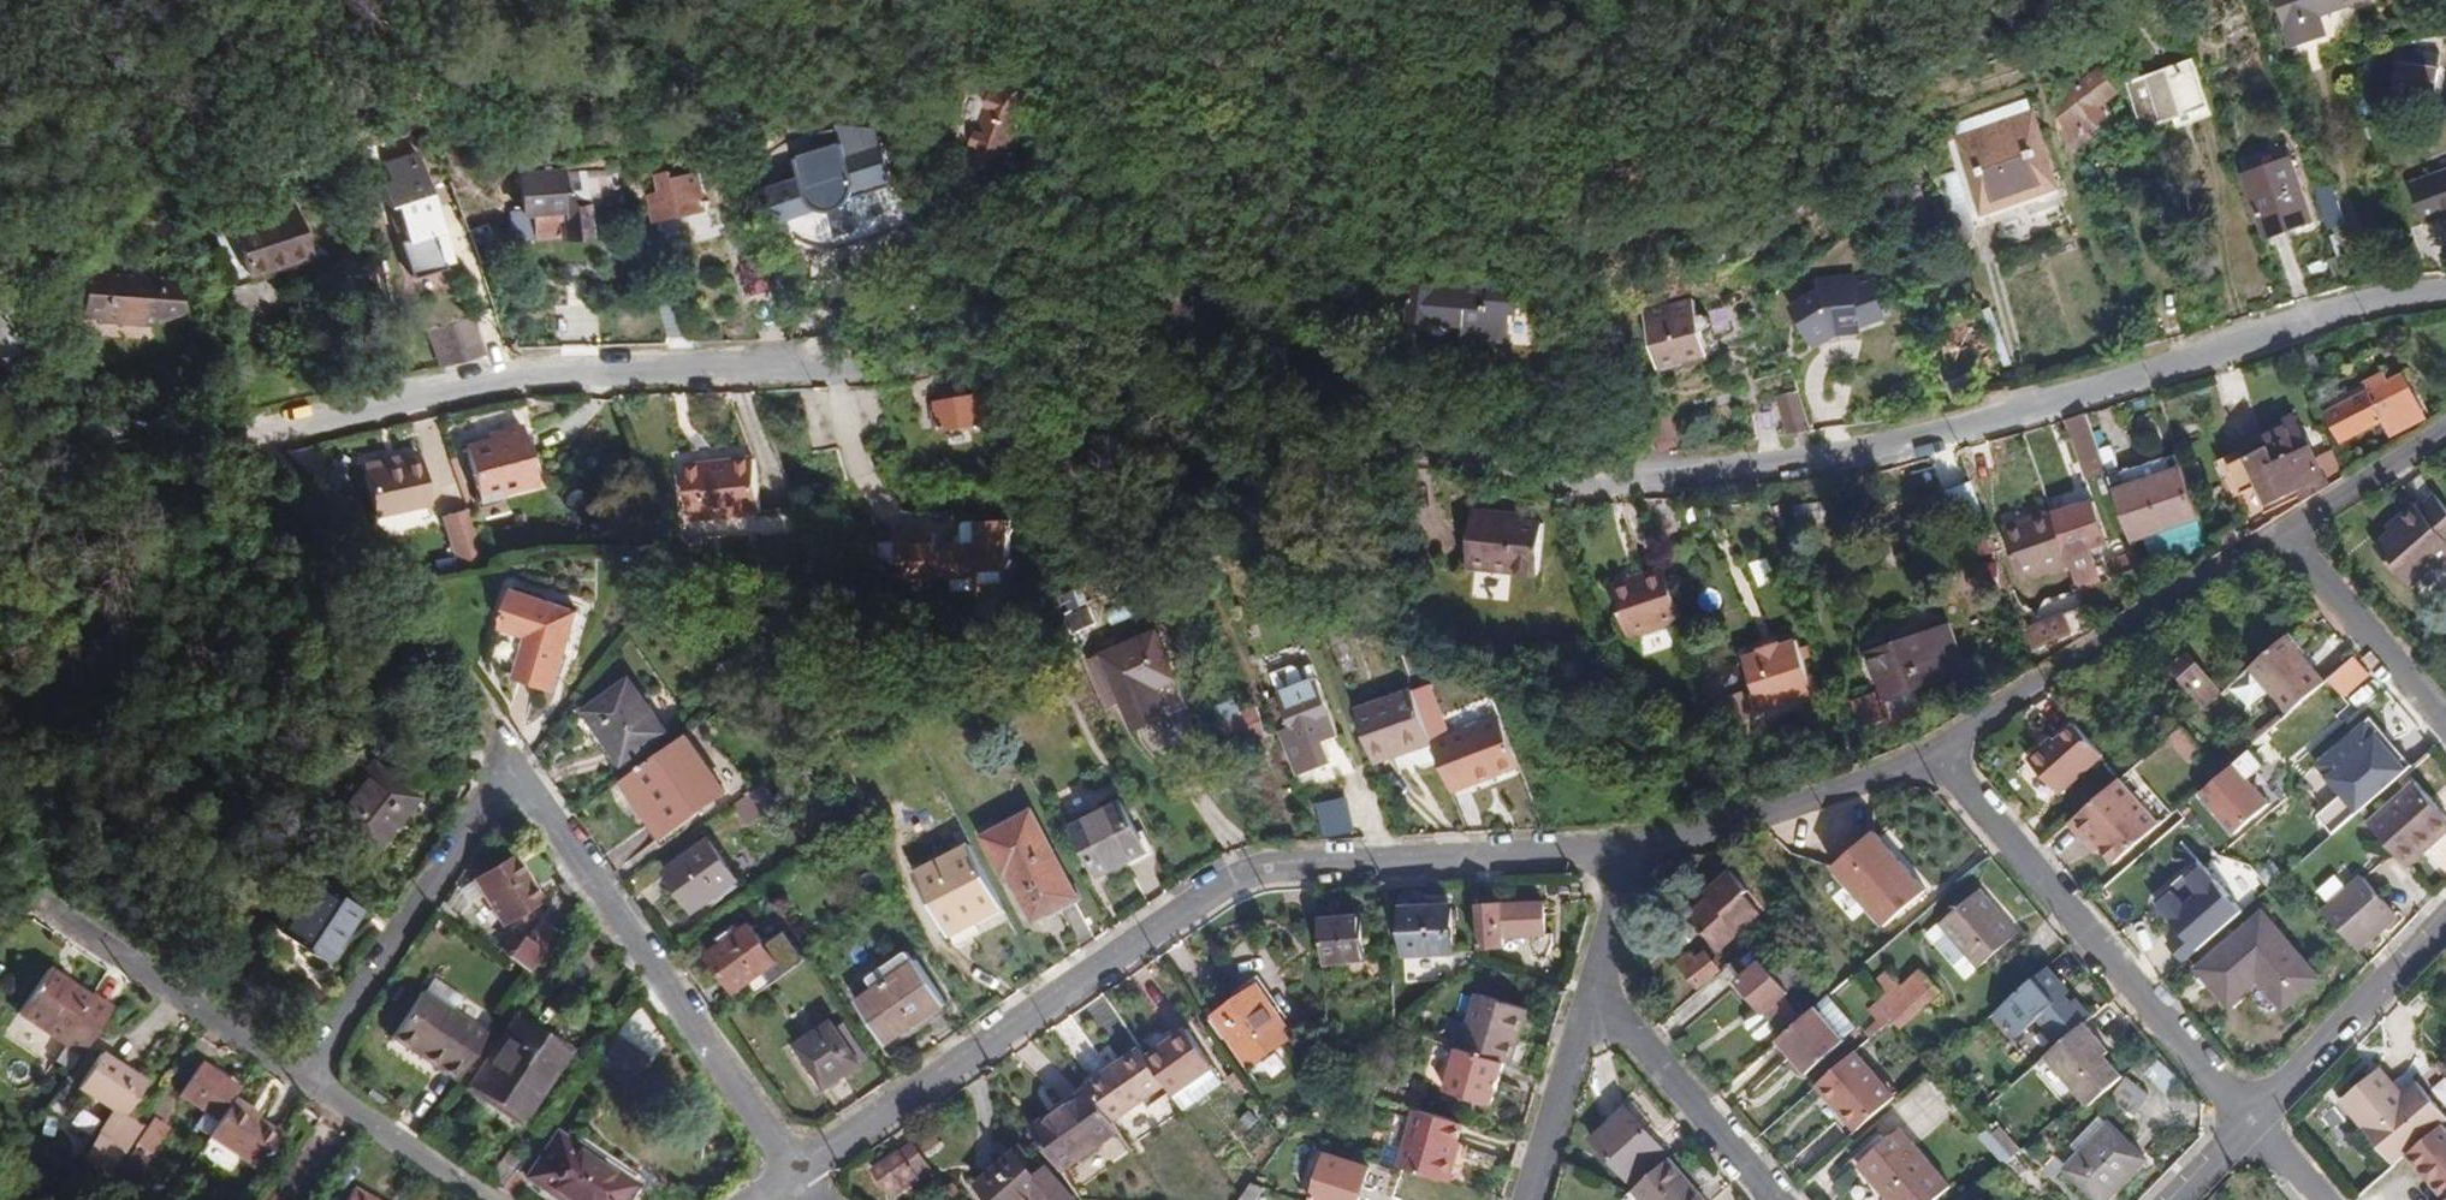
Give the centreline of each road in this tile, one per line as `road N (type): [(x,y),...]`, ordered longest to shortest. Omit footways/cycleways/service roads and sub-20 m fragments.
road 1 (residential): [(2445,309),(2347,318),(1844,460),(1701,478),(1596,478),(1502,461),(1239,345),(1022,338),(890,369),(515,376),(0,500)]
road 2 (residential): [(796,1171),(1250,871),(1623,844)]
road 3 (residential): [(796,1171),(510,771),(303,1077)]
road 4 (residential): [(1932,754),(2251,1119)]
road 5 (residential): [(1932,754),(2274,538)]
road 6 (residential): [(1623,844),(1694,834),(1932,754)]
road 7 (residential): [(303,1077),(42,901)]
road 8 (residential): [(2251,1119),(2445,920)]
road 9 (residential): [(1586,1003),(1631,1031),(1779,1199)]
road 10 (residential): [(2274,538),(2445,724)]
road 11 (residential): [(488,1199),(303,1077)]
road 12 (residential): [(1526,1199),(1586,1003)]
road 13 (residential): [(2274,538),(2445,429)]
road 14 (residential): [(1586,1003),(1620,891),(1623,844)]

